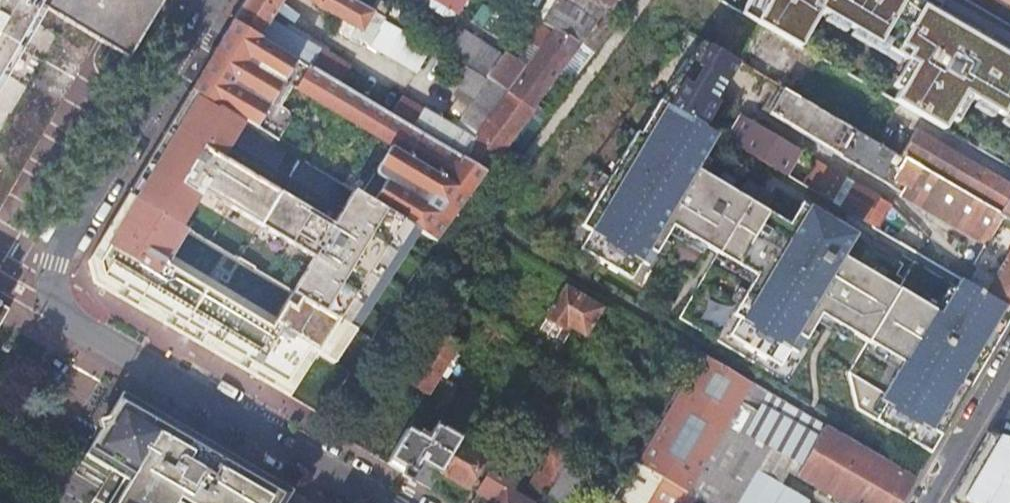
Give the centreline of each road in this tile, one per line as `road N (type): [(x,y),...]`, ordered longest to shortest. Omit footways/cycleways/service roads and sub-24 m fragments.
road 1 (residential): [(52,290),(62,316),(385,502)]
road 2 (residential): [(52,290),(55,263),(208,0)]
road 3 (residential): [(1009,366),(927,502)]

